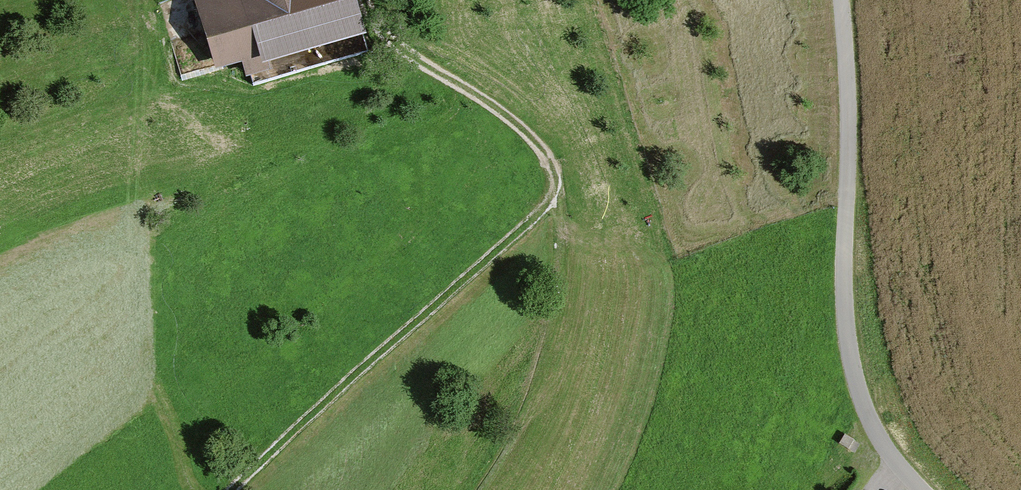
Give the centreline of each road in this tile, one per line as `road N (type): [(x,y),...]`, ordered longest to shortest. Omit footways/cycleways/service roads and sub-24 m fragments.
road 1 (track): [(239,489),(550,207),(557,185),(522,132),(470,90),(395,49),(366,0)]
road 2 (unclassified): [(919,489),(875,433),(854,363),(847,0)]

